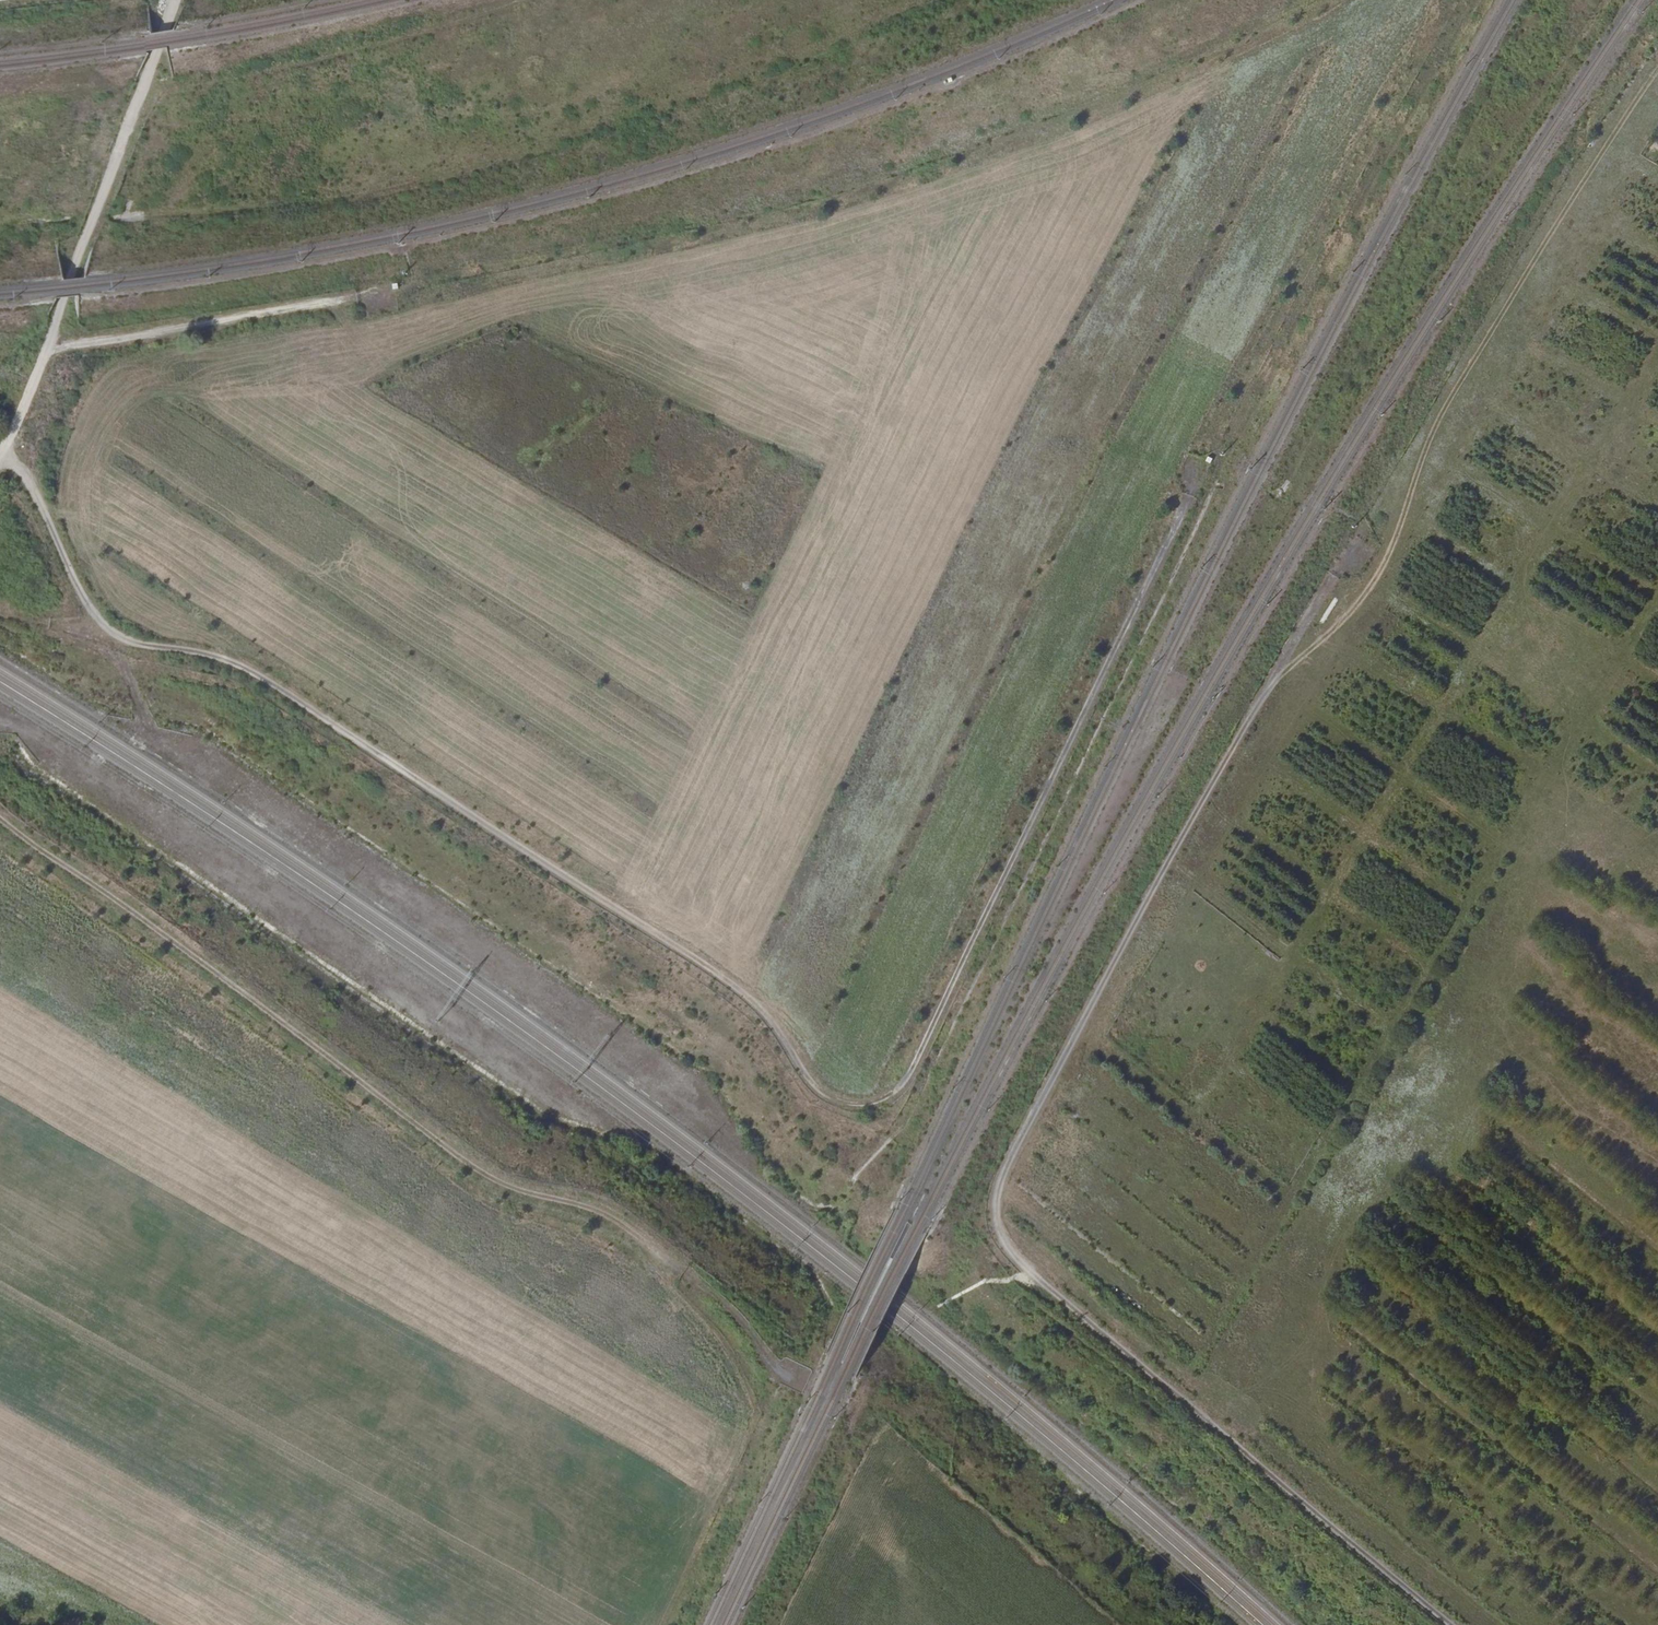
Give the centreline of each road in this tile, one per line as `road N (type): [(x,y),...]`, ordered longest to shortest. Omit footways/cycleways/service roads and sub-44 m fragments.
road 1 (primary): [(0,1040),(302,1373),(499,1624)]
road 2 (track): [(51,347),(178,0)]

